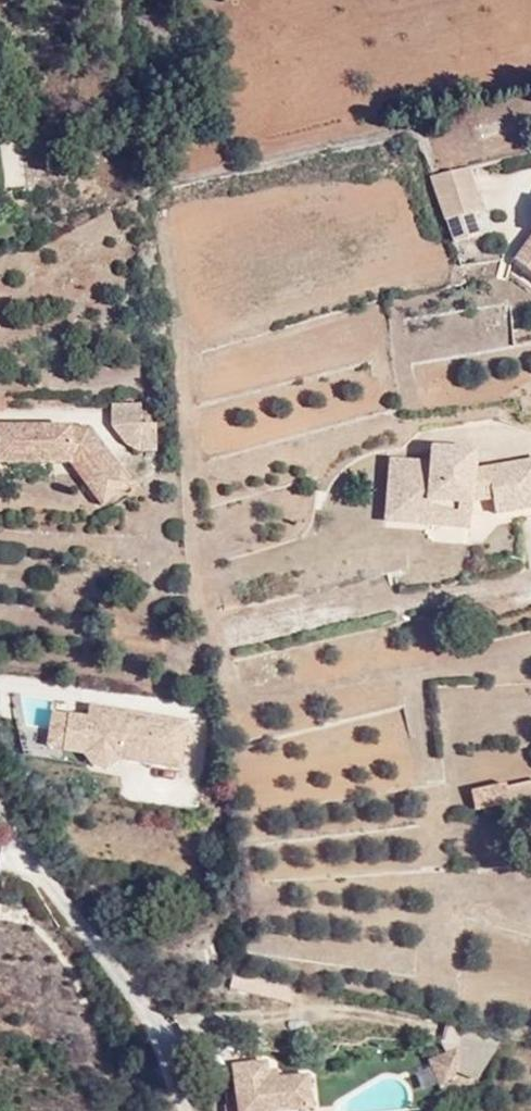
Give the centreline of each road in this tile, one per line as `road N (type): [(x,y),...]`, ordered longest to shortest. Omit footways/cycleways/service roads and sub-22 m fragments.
road 1 (unclassified): [(179,1110),(157,1028),(0,816)]

